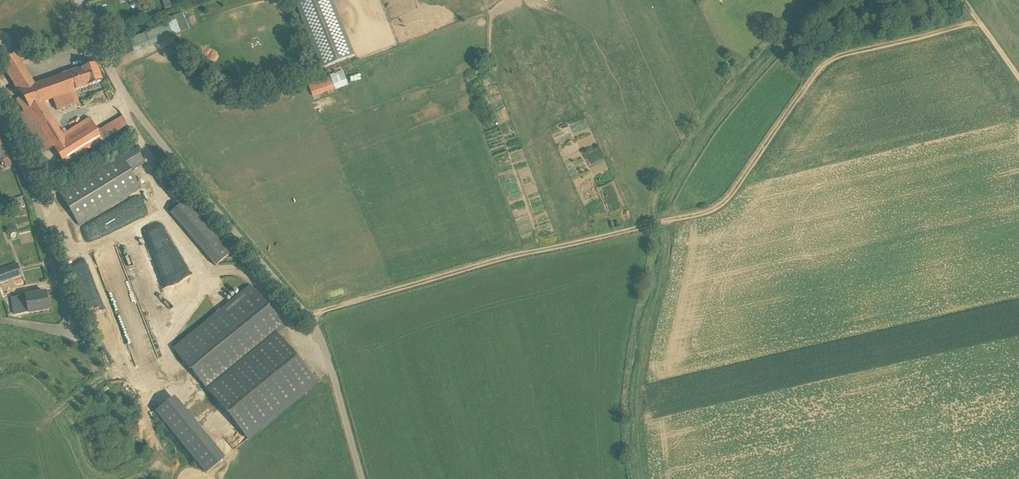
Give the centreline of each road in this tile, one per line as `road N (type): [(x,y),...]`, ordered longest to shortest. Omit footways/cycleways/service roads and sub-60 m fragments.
road 1 (track): [(981,22),(828,59),(717,207),(307,316)]
road 2 (residential): [(362,478),(324,345),(307,316),(131,105),(80,0)]
road 3 (track): [(644,478),(638,403),(668,263),(669,200),(724,111),(820,0)]
road 4 (residential): [(0,319),(69,332),(27,175),(0,114)]
road 5 (track): [(0,381),(29,380),(61,410),(114,367),(160,417),(174,478)]
road 6 (track): [(61,410),(101,477),(171,458)]

